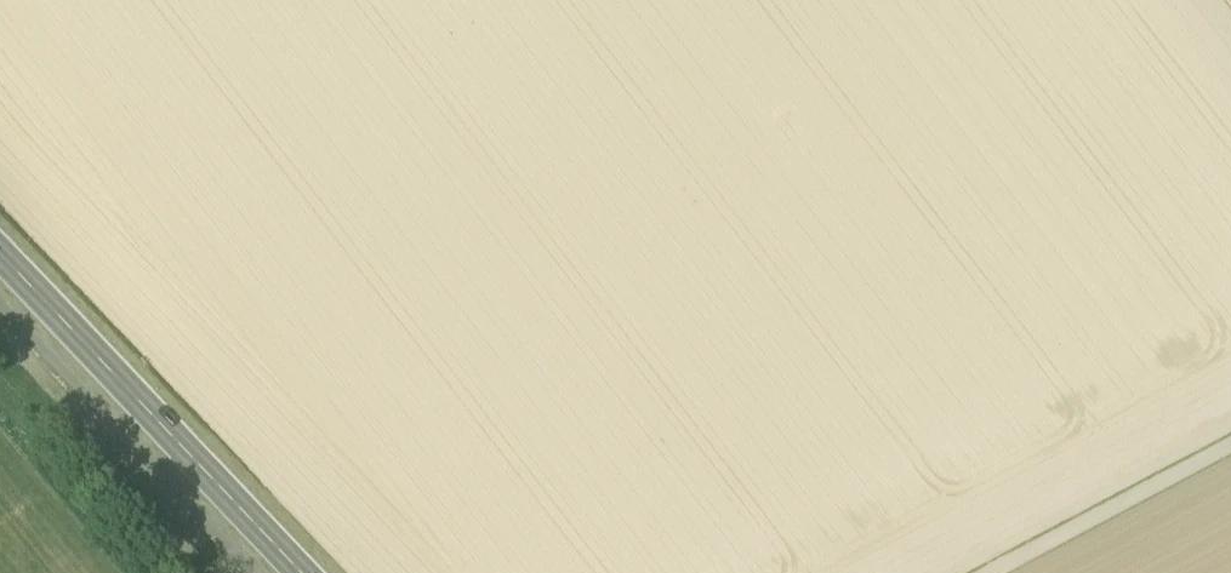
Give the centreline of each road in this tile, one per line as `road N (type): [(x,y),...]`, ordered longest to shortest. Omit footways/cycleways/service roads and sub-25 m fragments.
road 1 (tertiary): [(298,572),(0,258)]
road 2 (track): [(991,572),(1230,444)]

